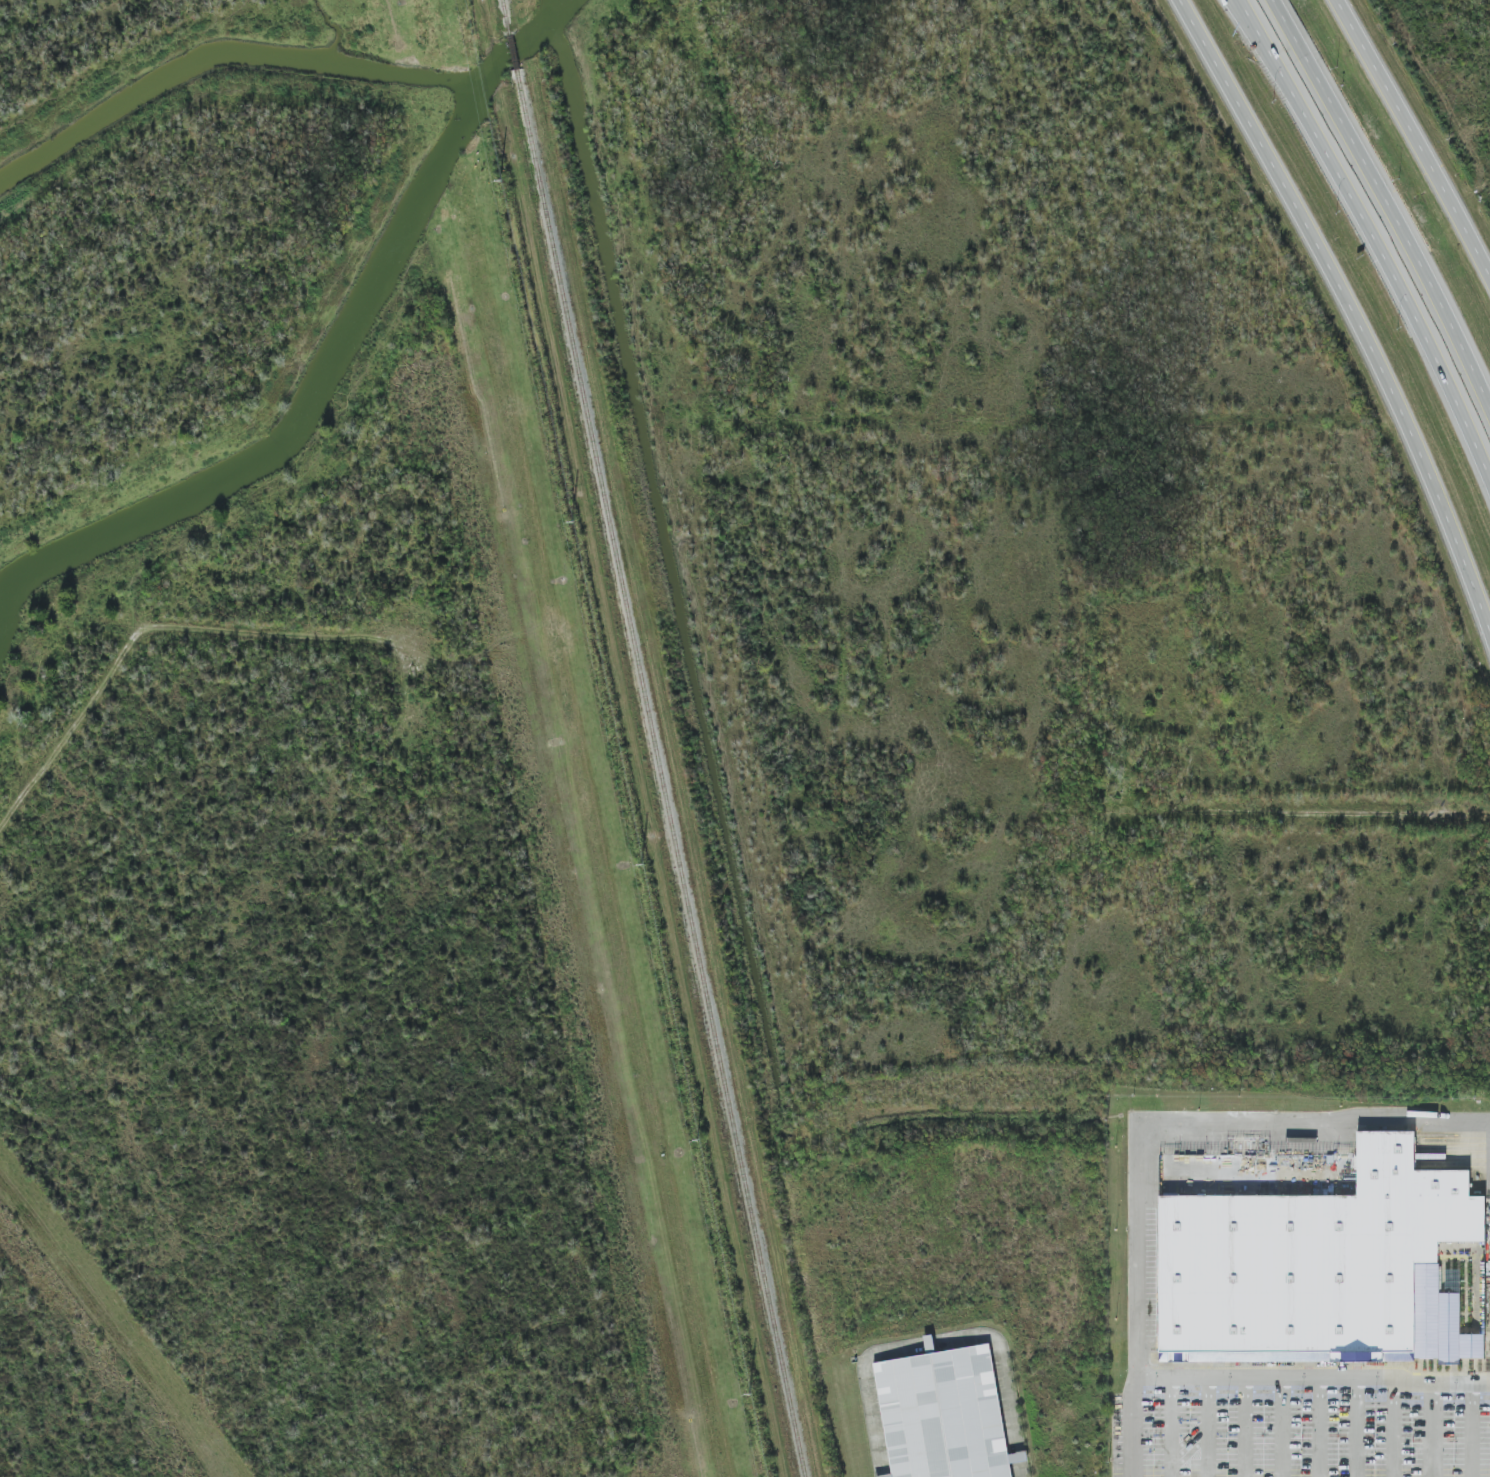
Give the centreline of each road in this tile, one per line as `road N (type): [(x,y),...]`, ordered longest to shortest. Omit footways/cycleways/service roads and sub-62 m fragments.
road 1 (secondary): [(1182,0),(1358,311),(1489,623)]
road 2 (motorway): [(1489,408),(1278,0)]
road 3 (secondary): [(1489,267),(1336,0)]
road 4 (motorway): [(1224,0),(1376,234)]
road 5 (motorway): [(1245,0),(1376,234)]
road 6 (motorway): [(1376,234),(1489,476)]

